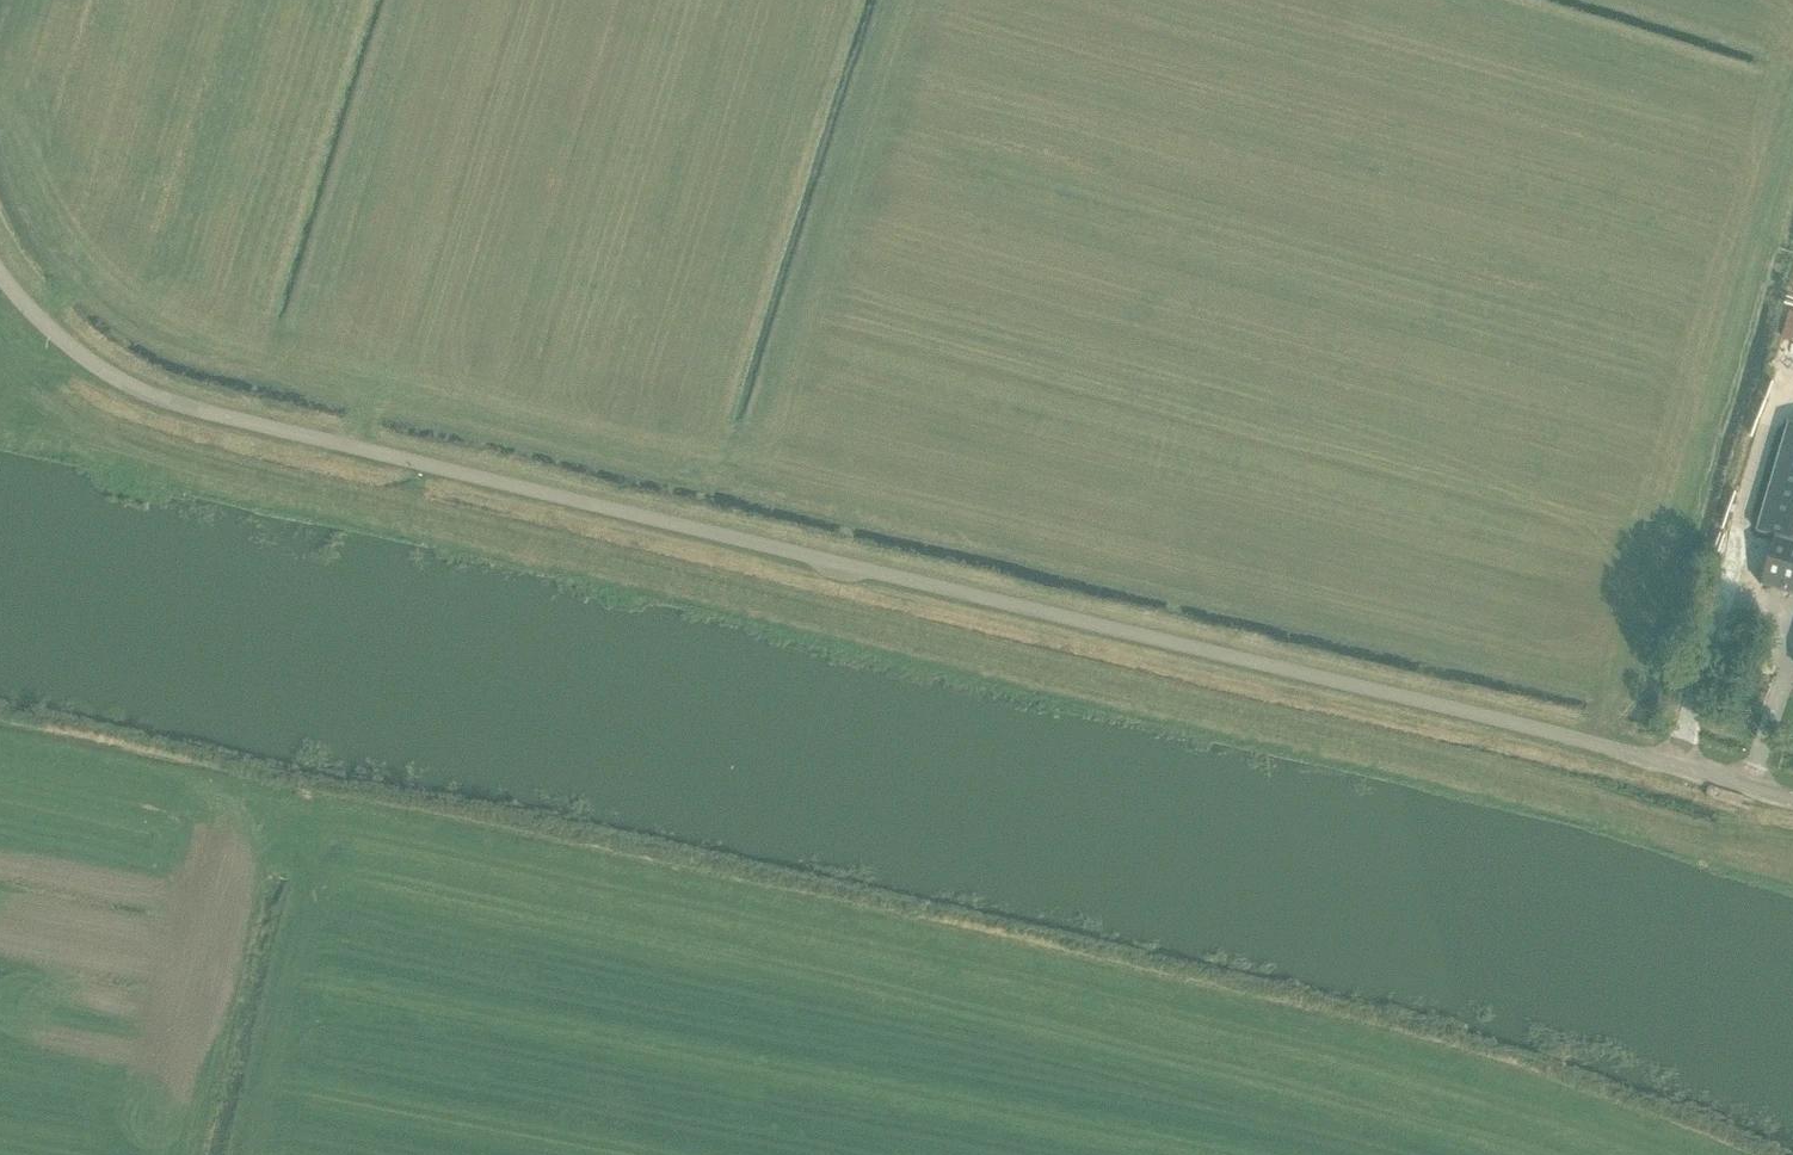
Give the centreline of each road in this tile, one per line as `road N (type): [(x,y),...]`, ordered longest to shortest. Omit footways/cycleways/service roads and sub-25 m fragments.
road 1 (unclassified): [(1792,798),(1526,725),(198,409),(97,366),(0,271)]
road 2 (track): [(193,1154),(273,809)]

